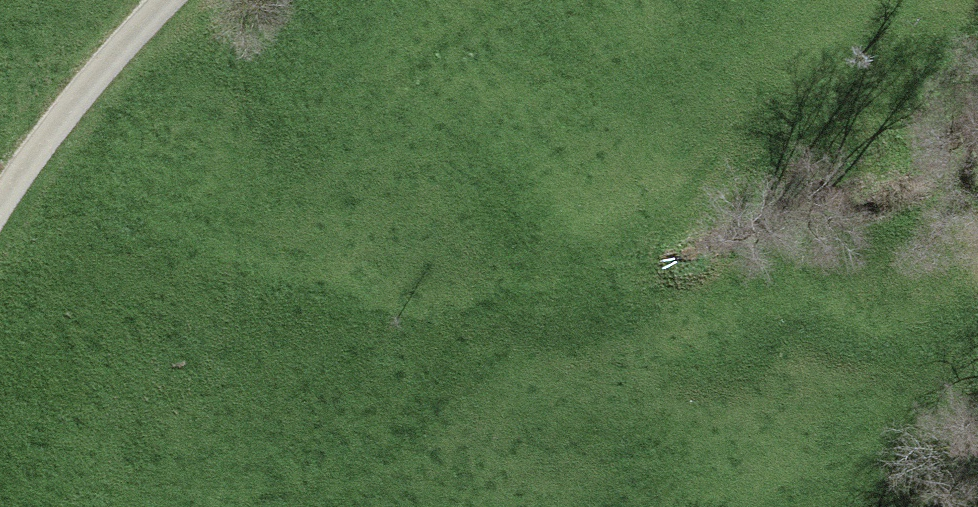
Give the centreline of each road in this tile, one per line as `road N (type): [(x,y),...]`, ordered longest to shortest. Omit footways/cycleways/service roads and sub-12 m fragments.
road 1 (track): [(615,506),(586,505),(314,416),(146,349),(0,264)]
road 2 (track): [(165,0),(82,88),(0,203)]
road 3 (track): [(861,475),(737,506)]

